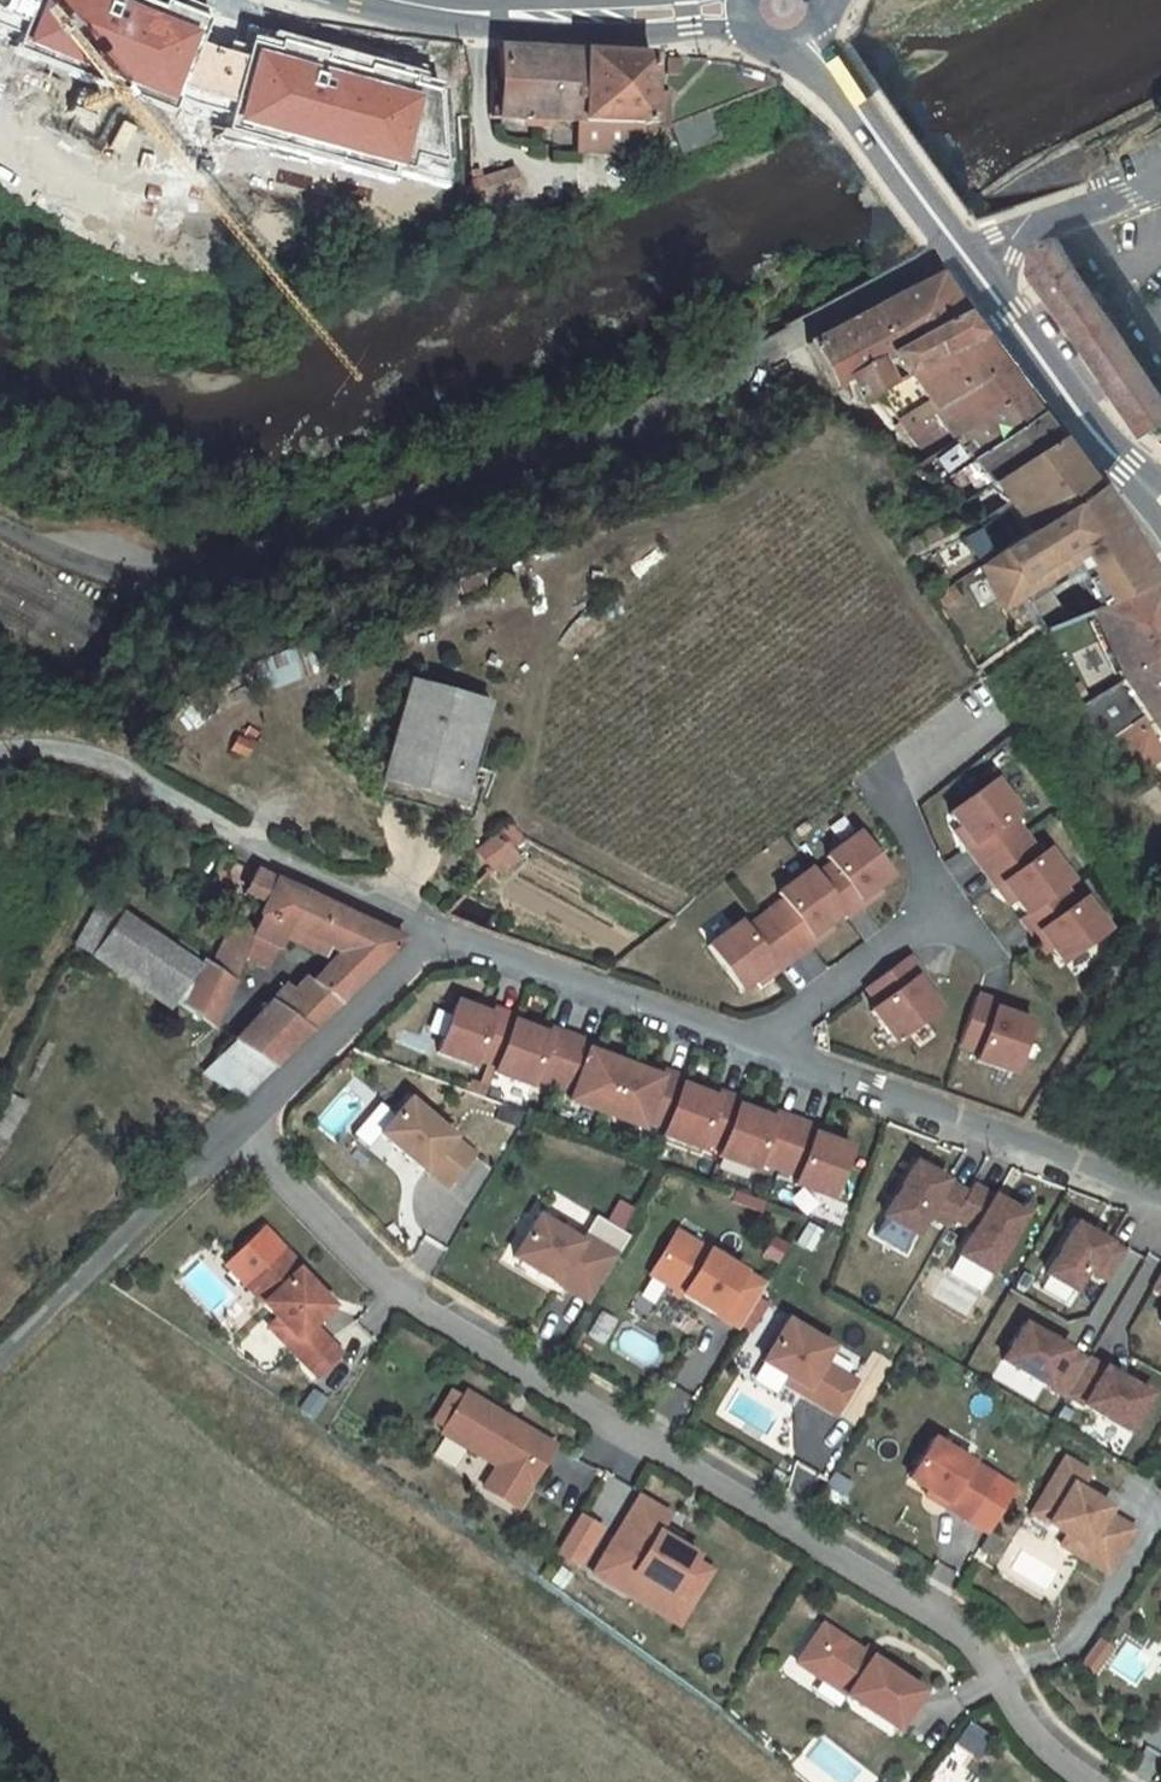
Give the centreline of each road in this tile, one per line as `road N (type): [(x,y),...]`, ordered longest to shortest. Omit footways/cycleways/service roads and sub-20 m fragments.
road 1 (residential): [(1089,1781),(1041,1749),(978,1646),(390,1298),(235,1129)]
road 2 (residential): [(0,524),(64,557),(137,576),(287,557),(403,520),(686,398),(965,247)]
road 3 (residential): [(1160,1210),(438,927)]
road 4 (primary): [(741,12),(486,16),(403,0)]
road 5 (residential): [(235,1129),(0,1355)]
road 6 (residential): [(438,927),(235,1129)]
road 7 (primary): [(965,247),(833,63),(808,43)]
road 8 (primary): [(1150,504),(1000,300)]
road 9 (residential): [(438,927),(213,820)]
road 10 (track): [(213,820),(92,756),(31,746),(0,753)]
road 11 (residential): [(1160,184),(1032,221)]

